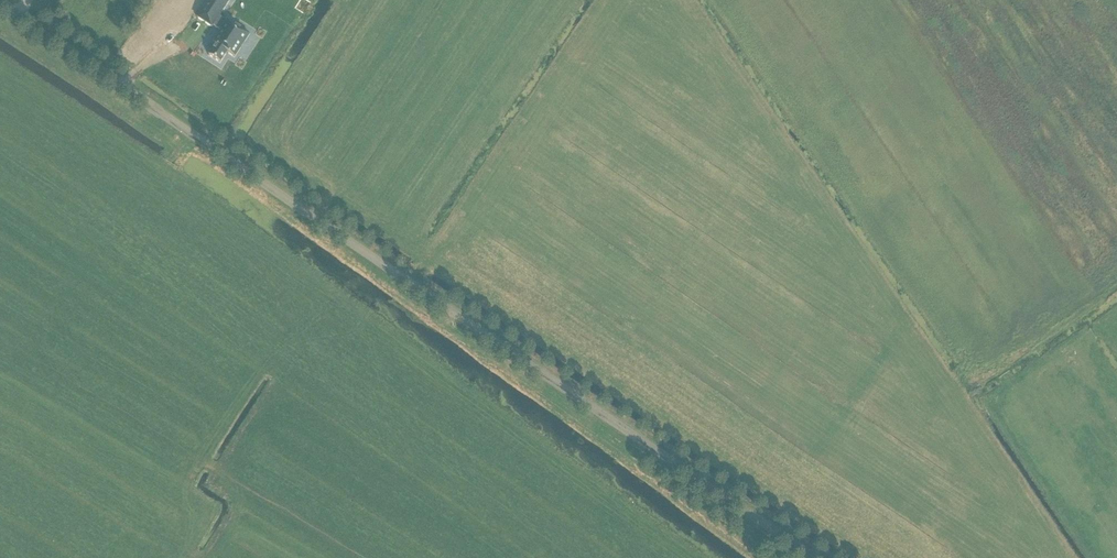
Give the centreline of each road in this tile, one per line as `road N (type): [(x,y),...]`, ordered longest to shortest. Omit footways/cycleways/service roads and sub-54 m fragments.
road 1 (tertiary): [(817,557),(0,4)]

